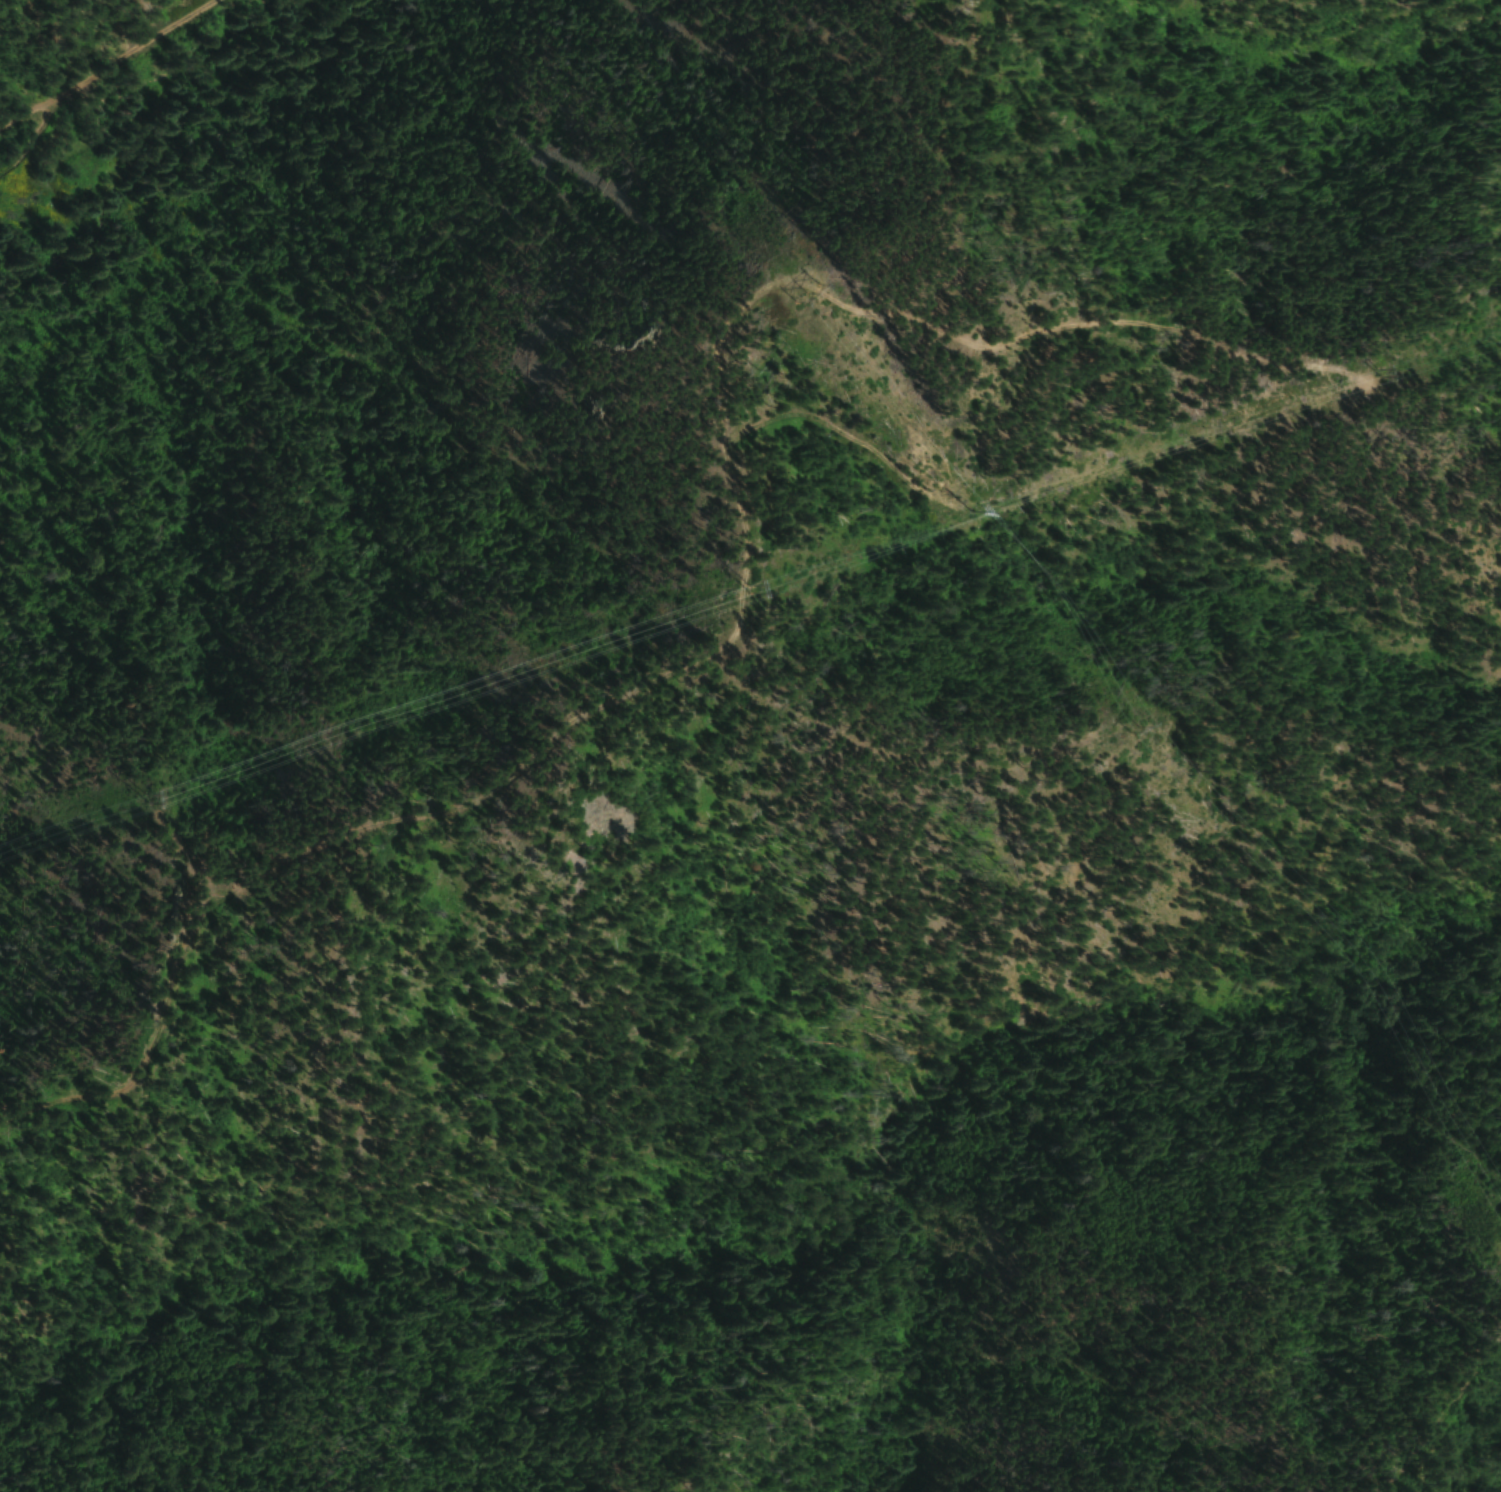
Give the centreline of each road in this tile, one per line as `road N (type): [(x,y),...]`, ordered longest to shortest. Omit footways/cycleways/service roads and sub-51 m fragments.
road 1 (residential): [(0,136),(109,82),(224,0)]

